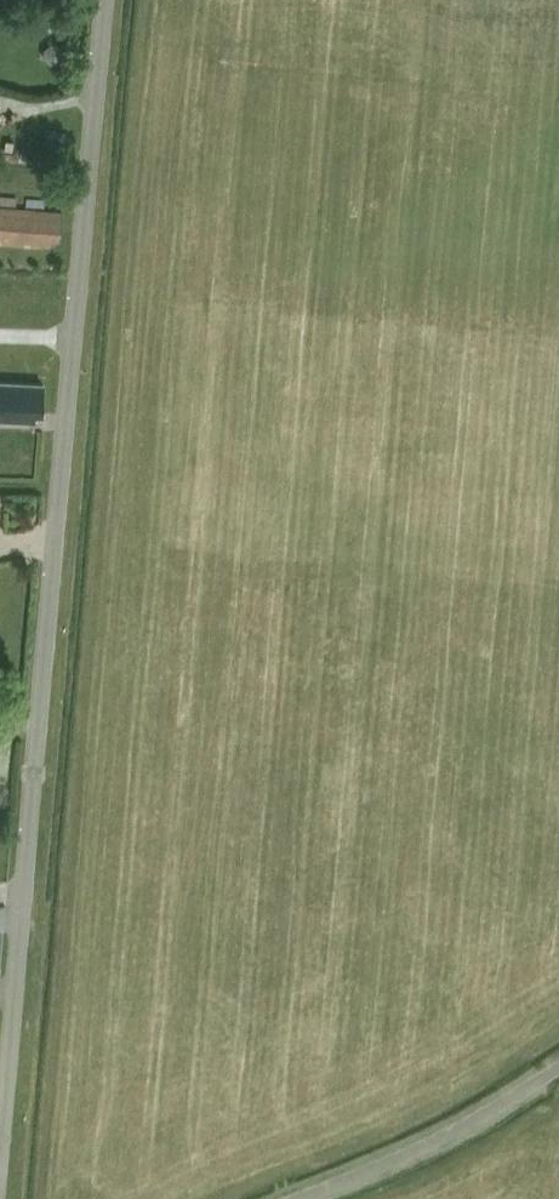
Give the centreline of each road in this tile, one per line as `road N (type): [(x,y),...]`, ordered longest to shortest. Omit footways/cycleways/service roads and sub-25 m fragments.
road 1 (unclassified): [(0,1168),(106,0)]

